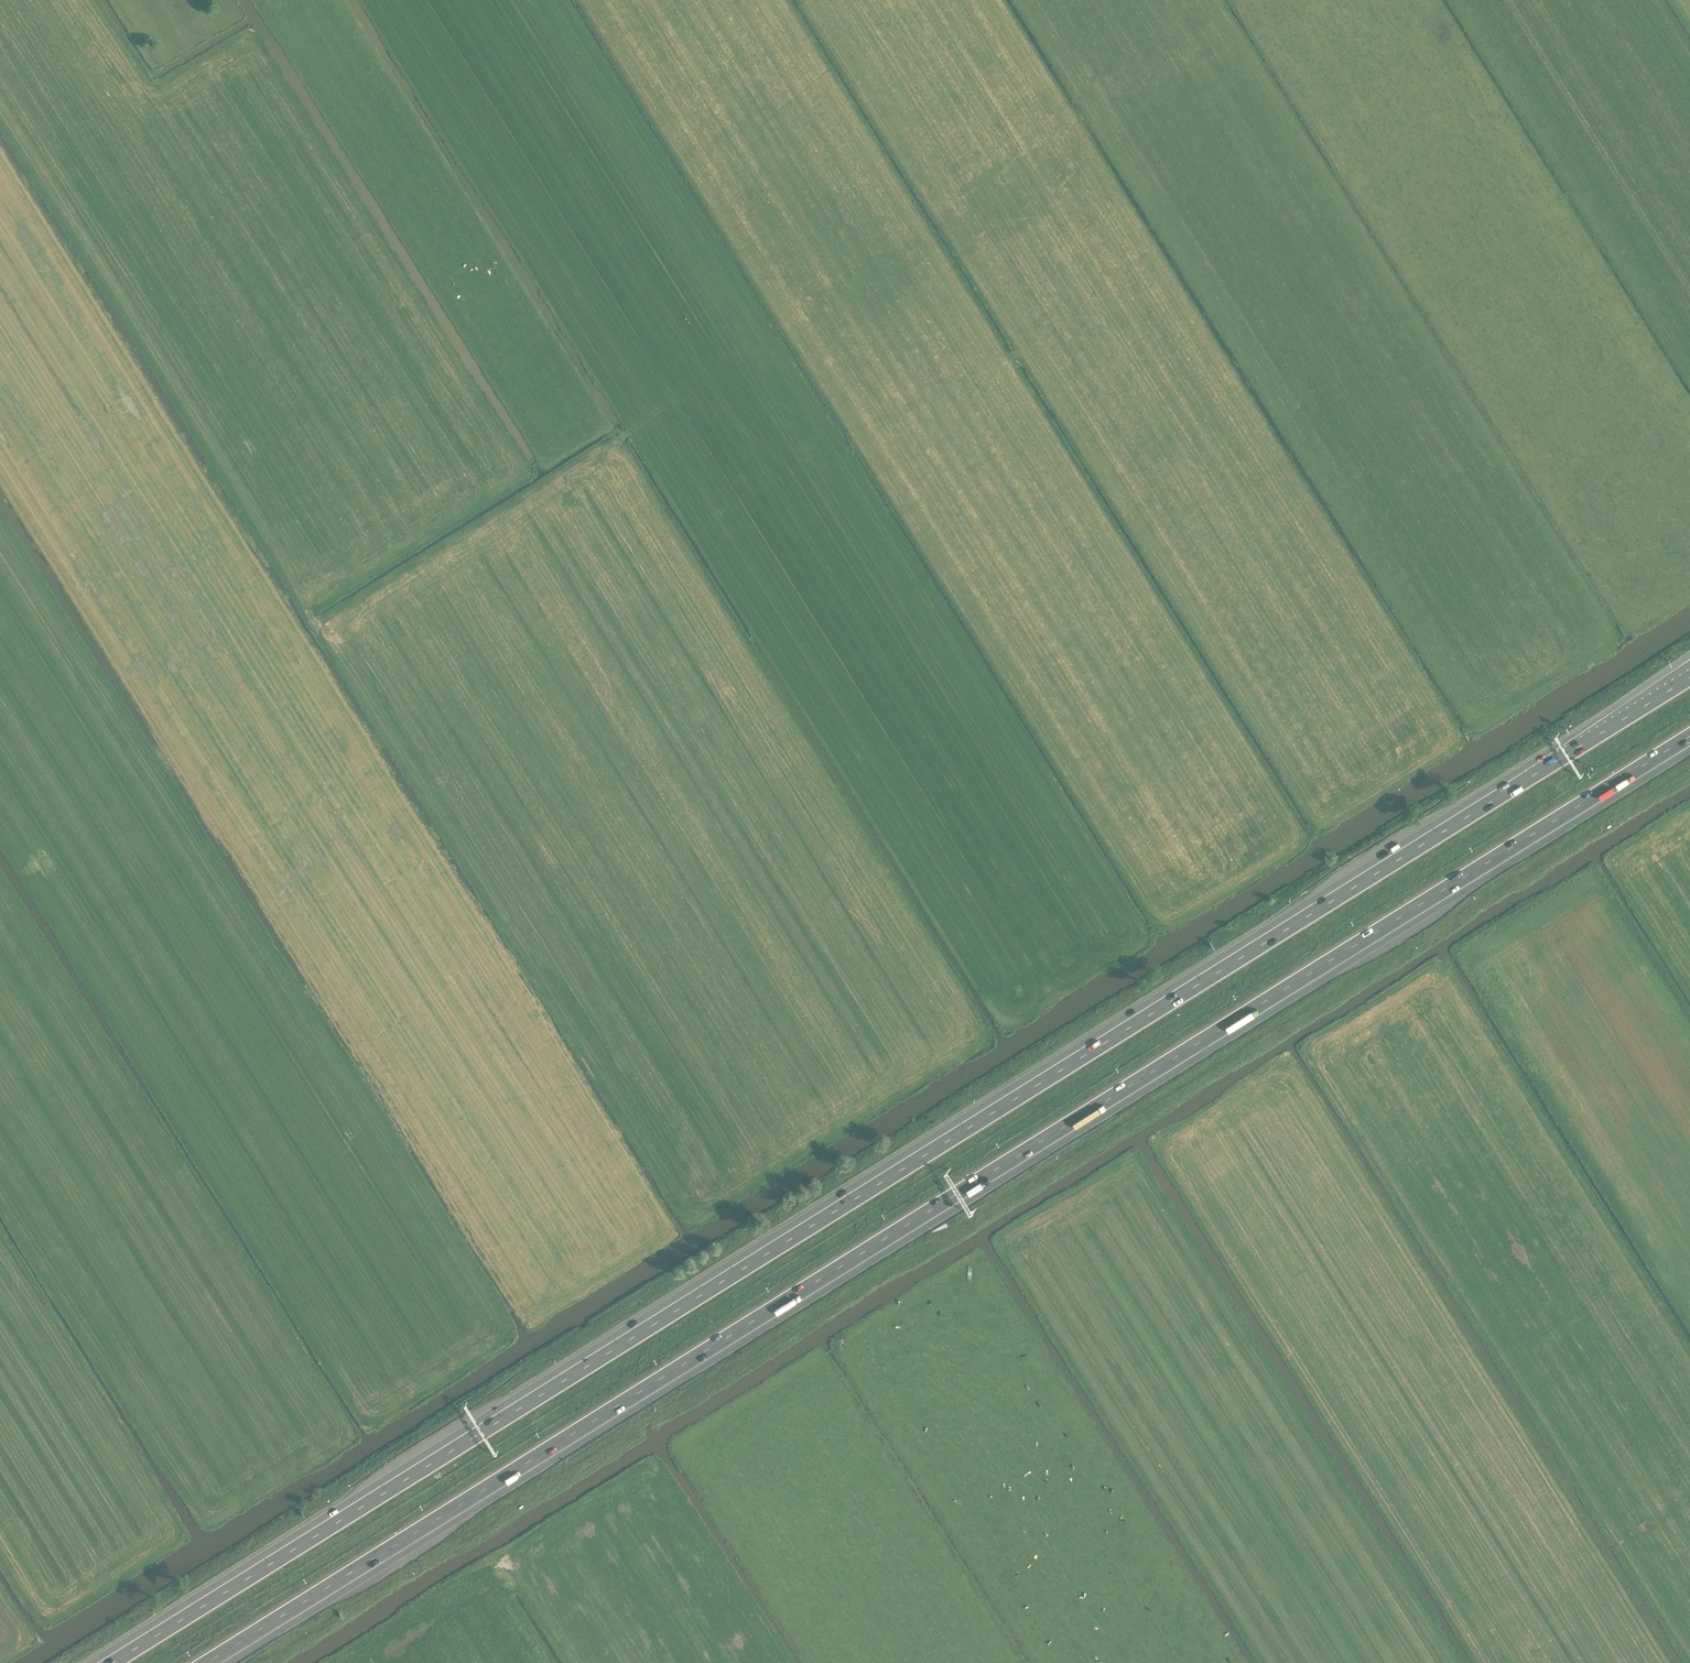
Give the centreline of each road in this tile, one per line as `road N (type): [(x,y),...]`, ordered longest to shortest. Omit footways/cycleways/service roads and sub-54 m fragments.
road 1 (motorway): [(1689,677),(113,1662)]
road 2 (motorway): [(215,1662),(1689,741)]

